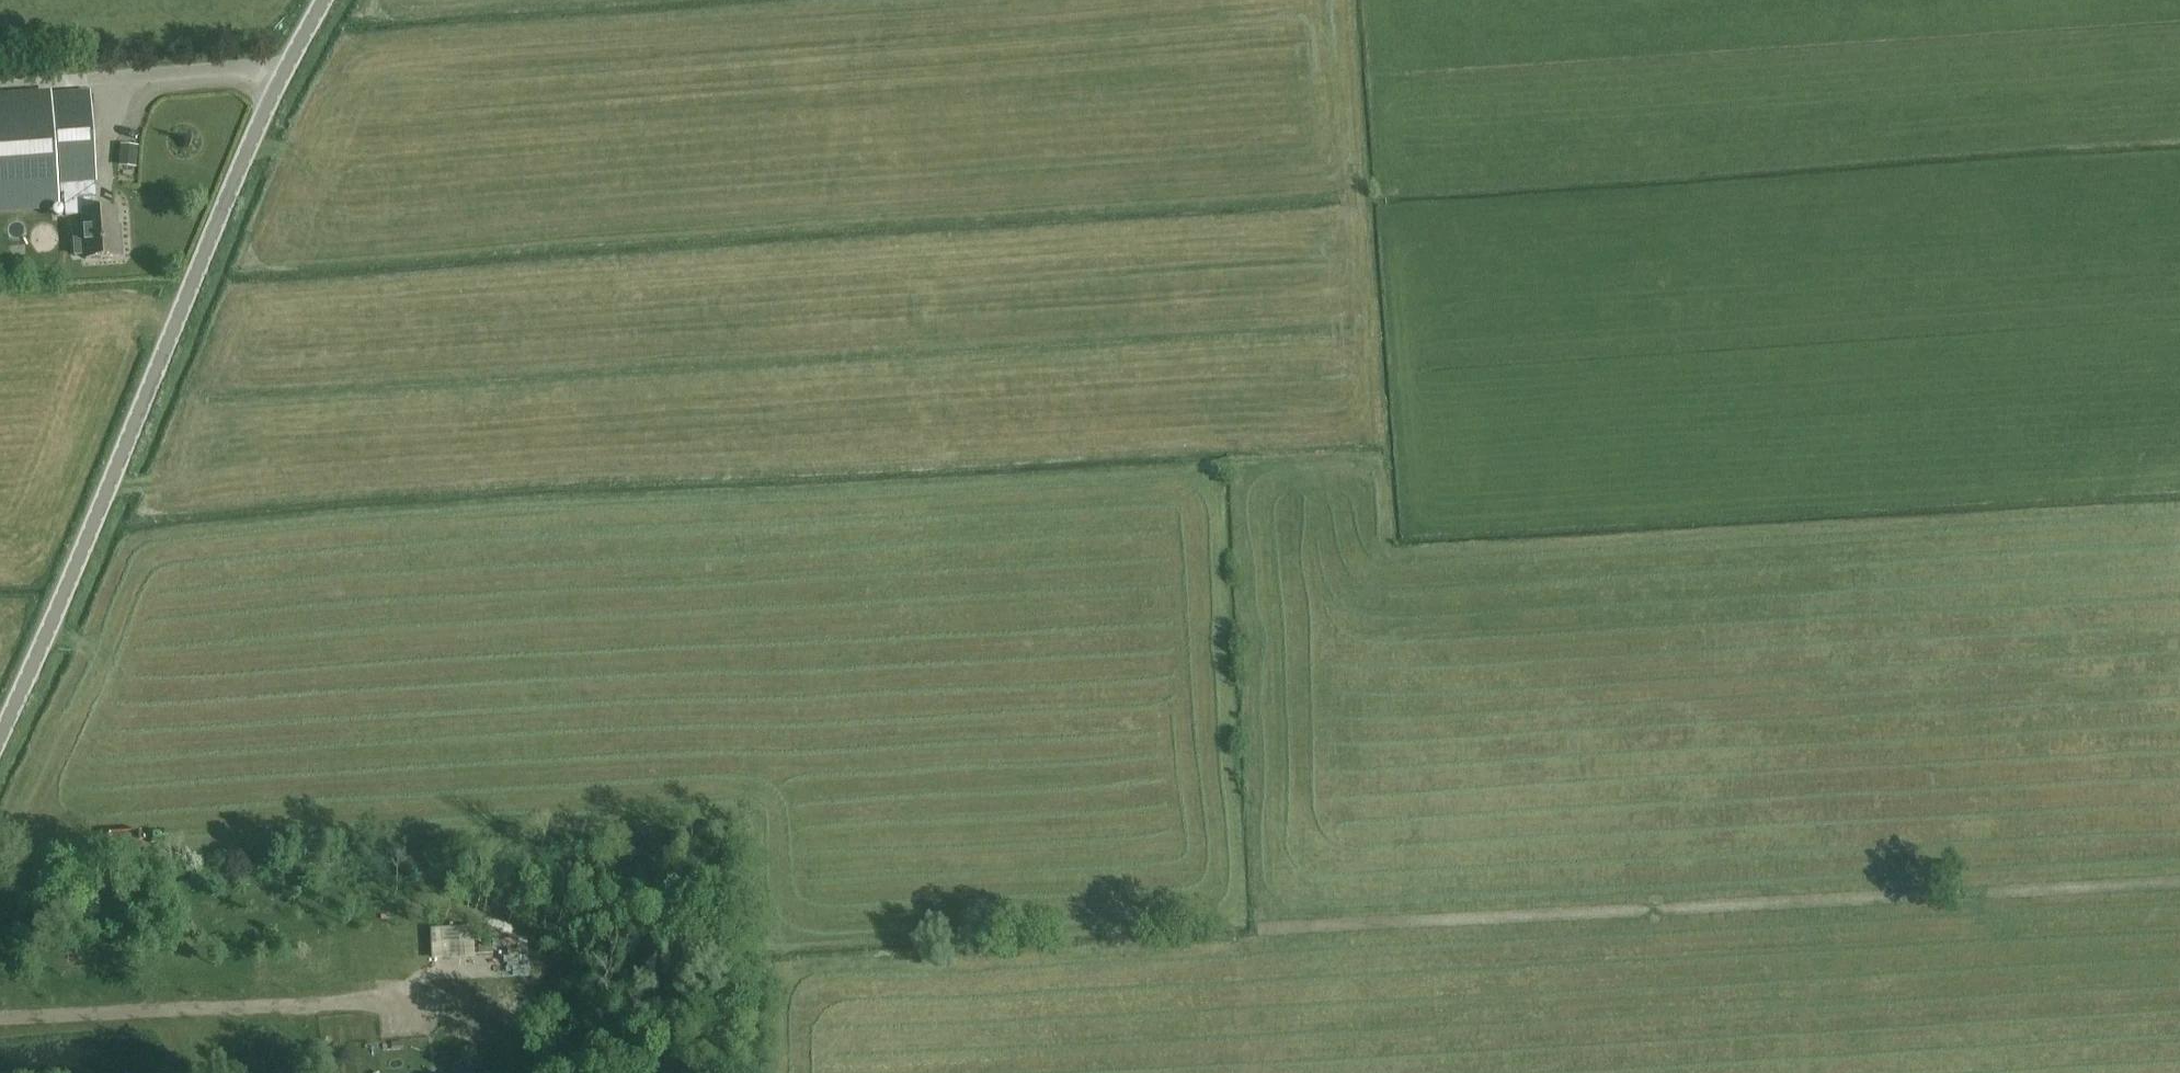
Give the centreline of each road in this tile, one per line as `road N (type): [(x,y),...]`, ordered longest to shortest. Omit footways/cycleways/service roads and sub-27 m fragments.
road 1 (unclassified): [(0,733),(249,143),(324,0)]

